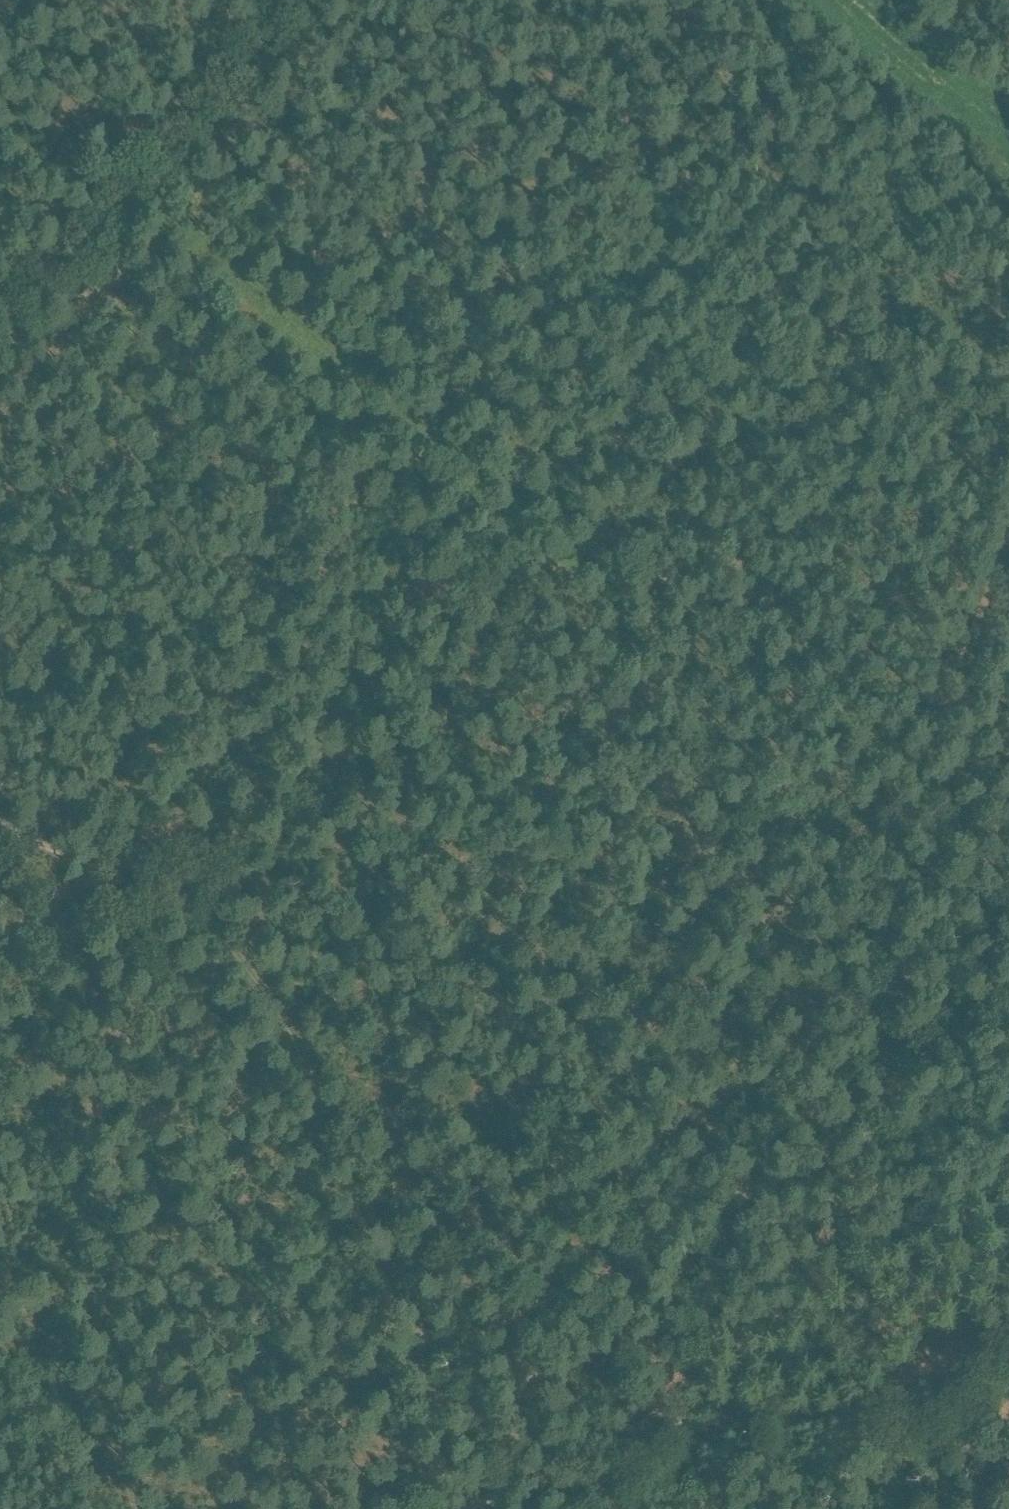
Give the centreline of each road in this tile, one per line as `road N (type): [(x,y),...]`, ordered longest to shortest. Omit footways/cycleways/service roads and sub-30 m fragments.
road 1 (track): [(0,814),(100,850),(191,908),(228,955),(419,1333),(460,1349),(767,1161)]
road 2 (track): [(767,1161),(1008,506)]
road 3 (track): [(0,305),(103,201),(266,0)]

